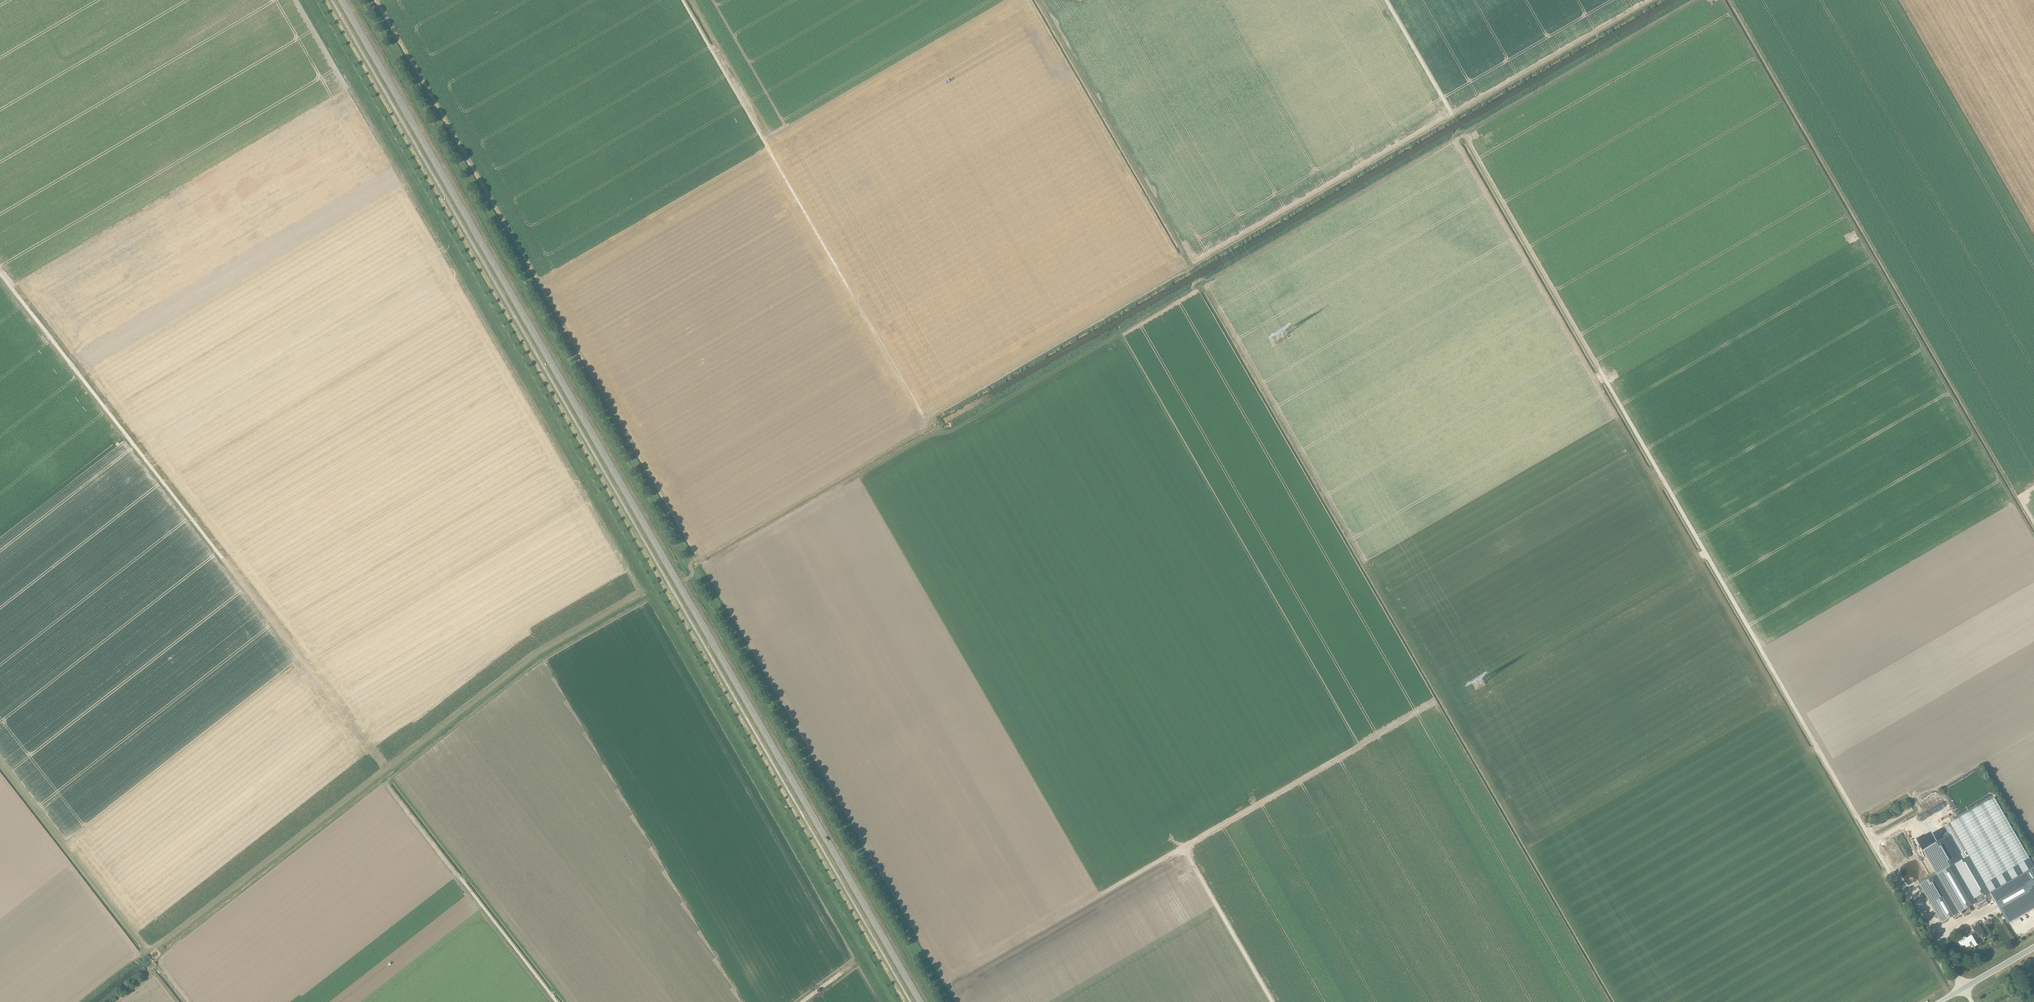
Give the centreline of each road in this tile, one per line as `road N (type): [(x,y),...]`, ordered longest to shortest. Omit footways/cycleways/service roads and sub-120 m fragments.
road 1 (tertiary): [(341,0),(919,1001)]

